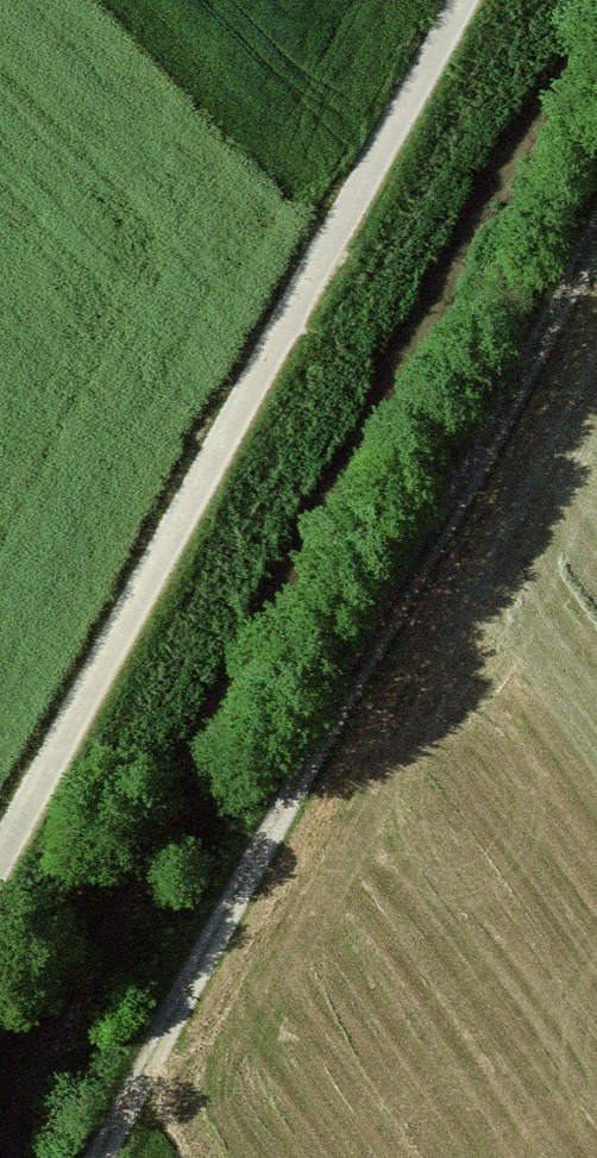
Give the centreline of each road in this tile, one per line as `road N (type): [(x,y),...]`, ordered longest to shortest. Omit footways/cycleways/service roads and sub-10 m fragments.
road 1 (track): [(596,242),(349,687),(103,1157)]
road 2 (track): [(462,0),(0,861)]

